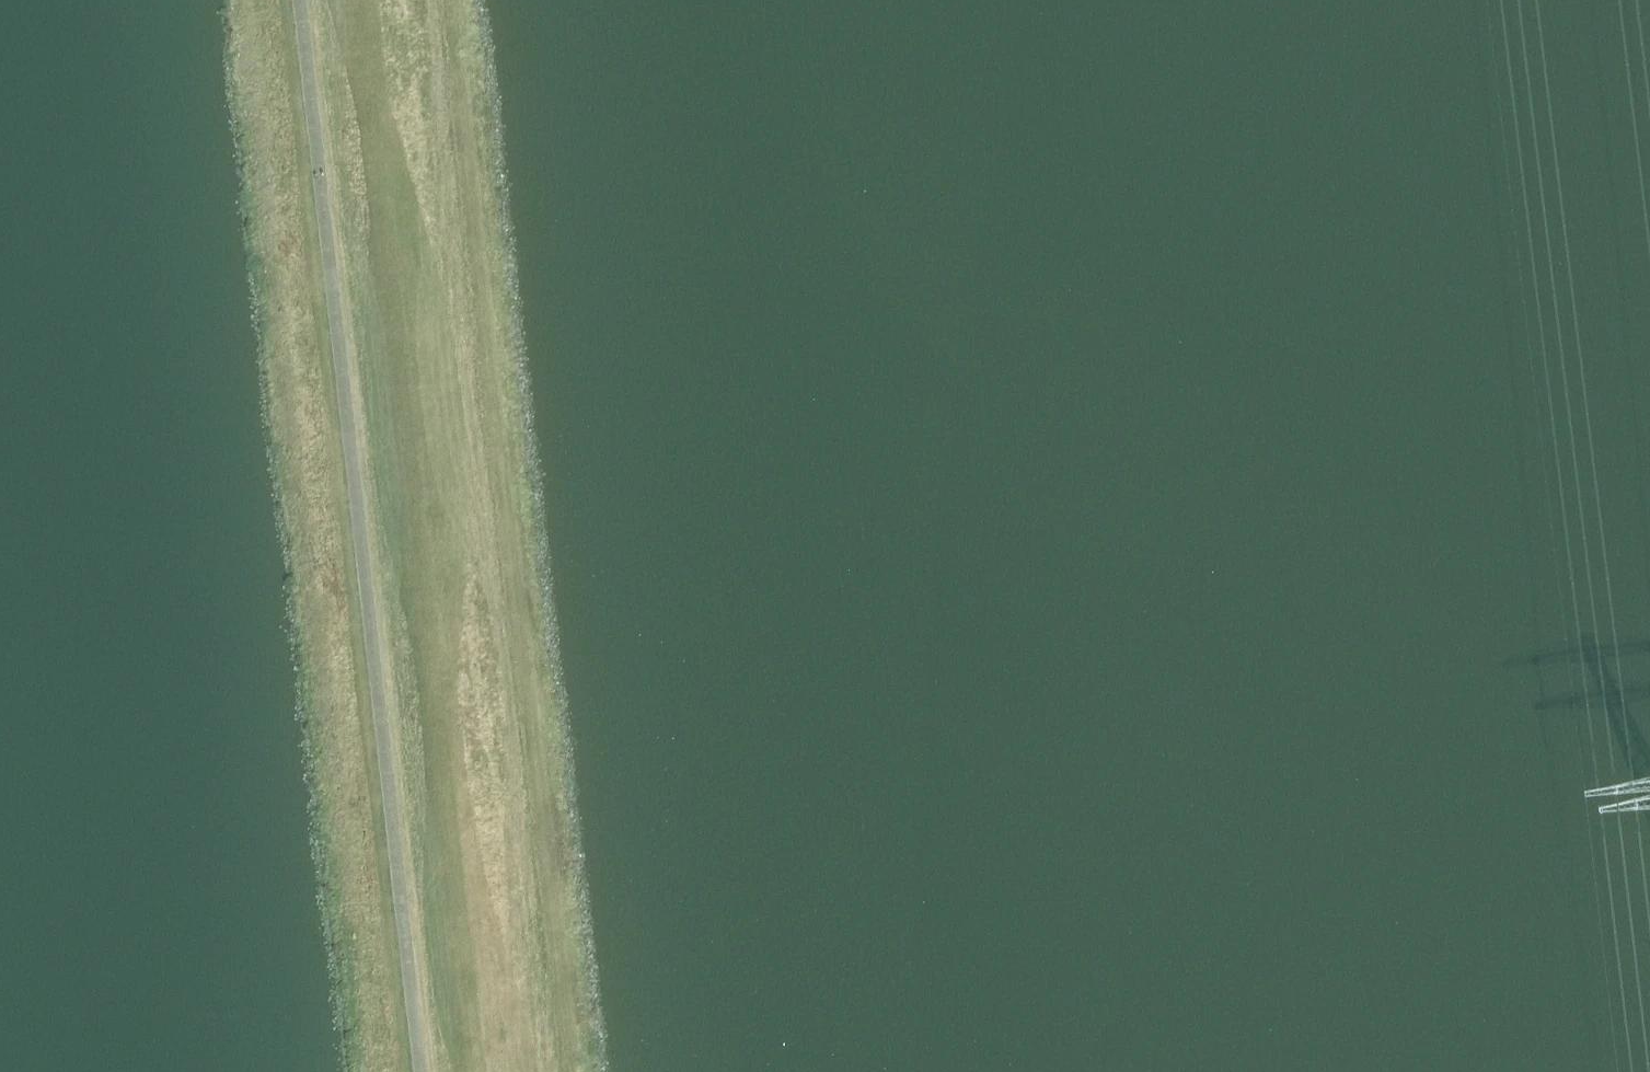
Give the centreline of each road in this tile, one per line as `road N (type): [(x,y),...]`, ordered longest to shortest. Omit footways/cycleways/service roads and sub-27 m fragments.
road 1 (unclassified): [(426,1071),(306,0)]

